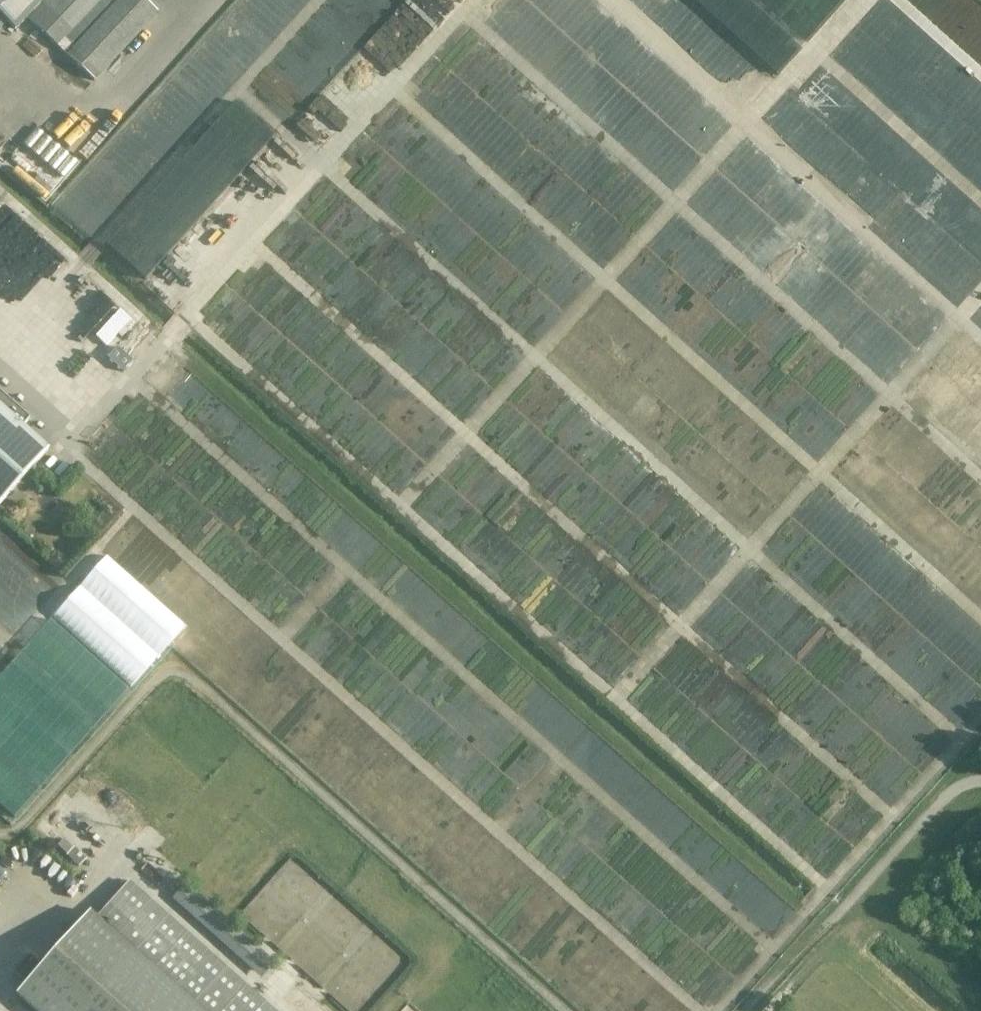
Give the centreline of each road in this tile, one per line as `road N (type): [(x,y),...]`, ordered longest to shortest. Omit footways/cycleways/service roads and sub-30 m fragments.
road 1 (track): [(0,954),(58,891),(85,885),(115,860),(285,1010)]
road 2 (track): [(917,1010),(837,939),(791,983)]

